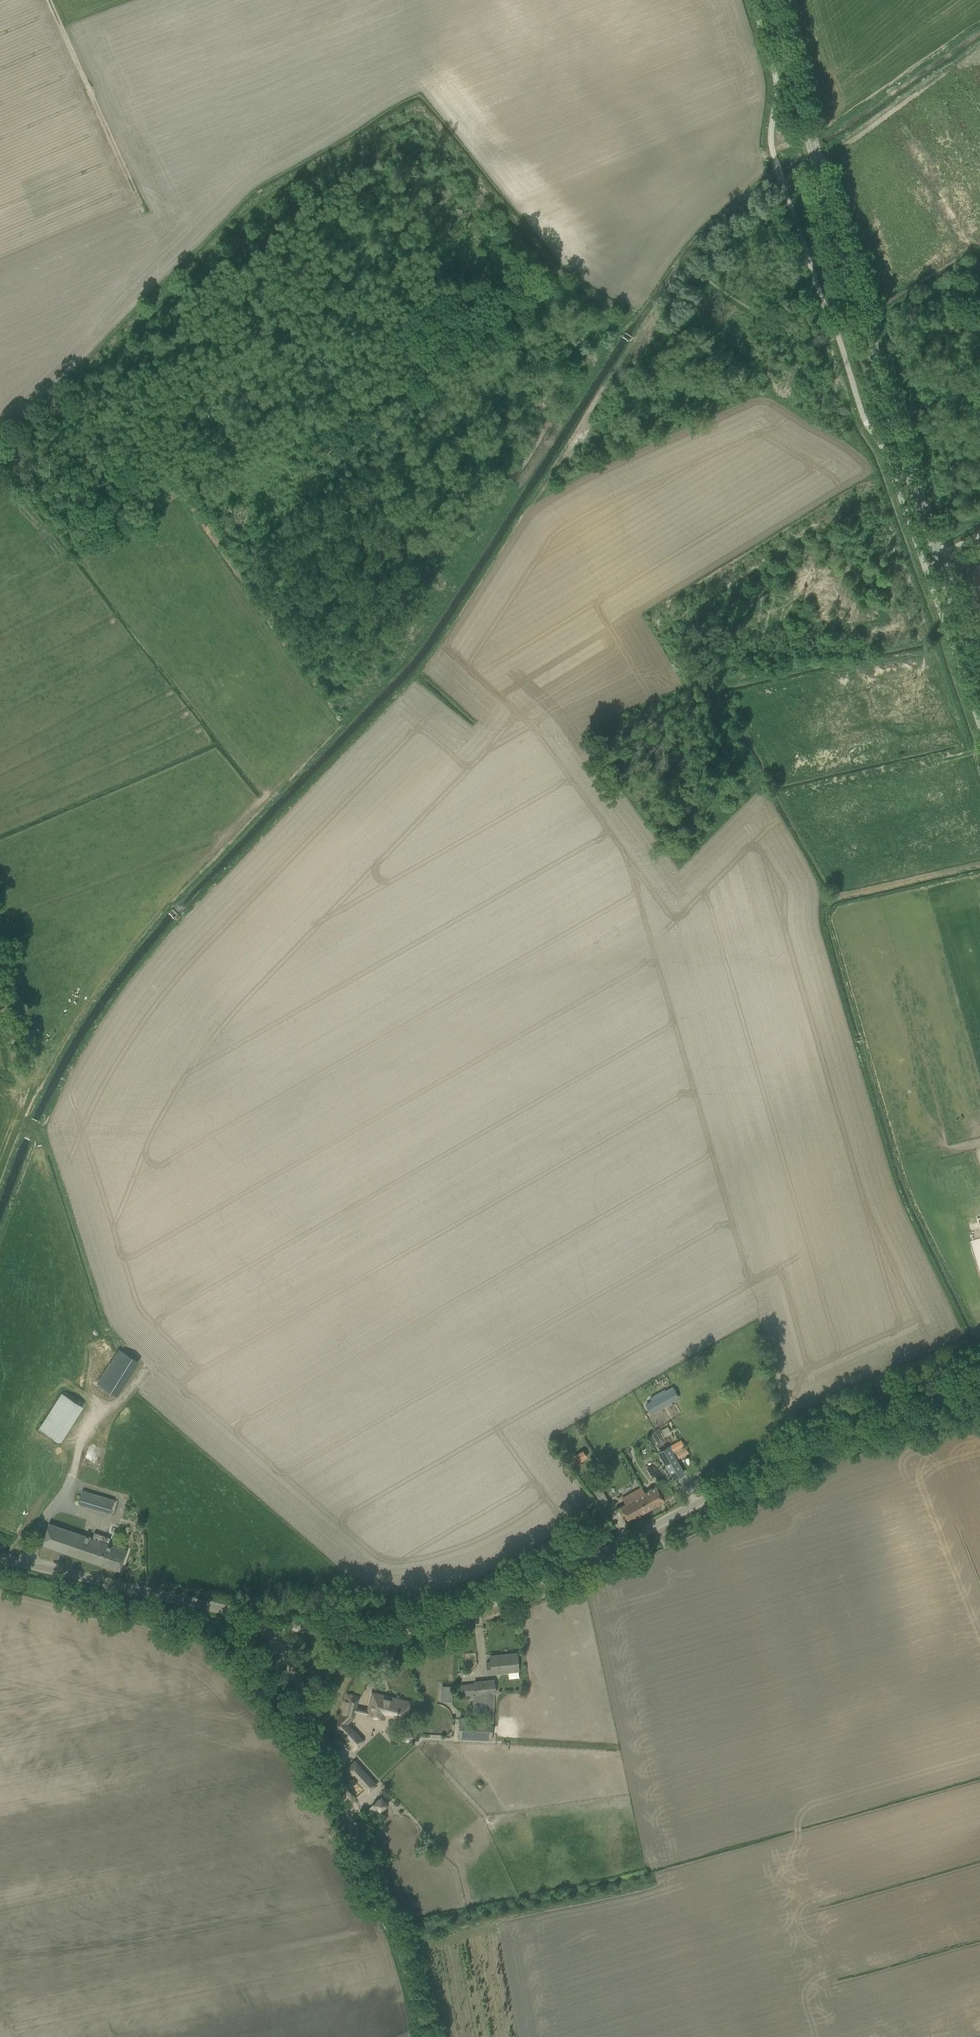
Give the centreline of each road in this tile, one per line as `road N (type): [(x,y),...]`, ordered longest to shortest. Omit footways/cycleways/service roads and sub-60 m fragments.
road 1 (unclassified): [(0,1558),(315,1631),(398,1633),(582,1565),(813,1444),(979,1389)]
road 2 (unclassified): [(979,674),(918,500),(770,0)]
road 3 (track): [(251,1617),(293,1674),(345,1791),(404,1964),(419,2036)]

